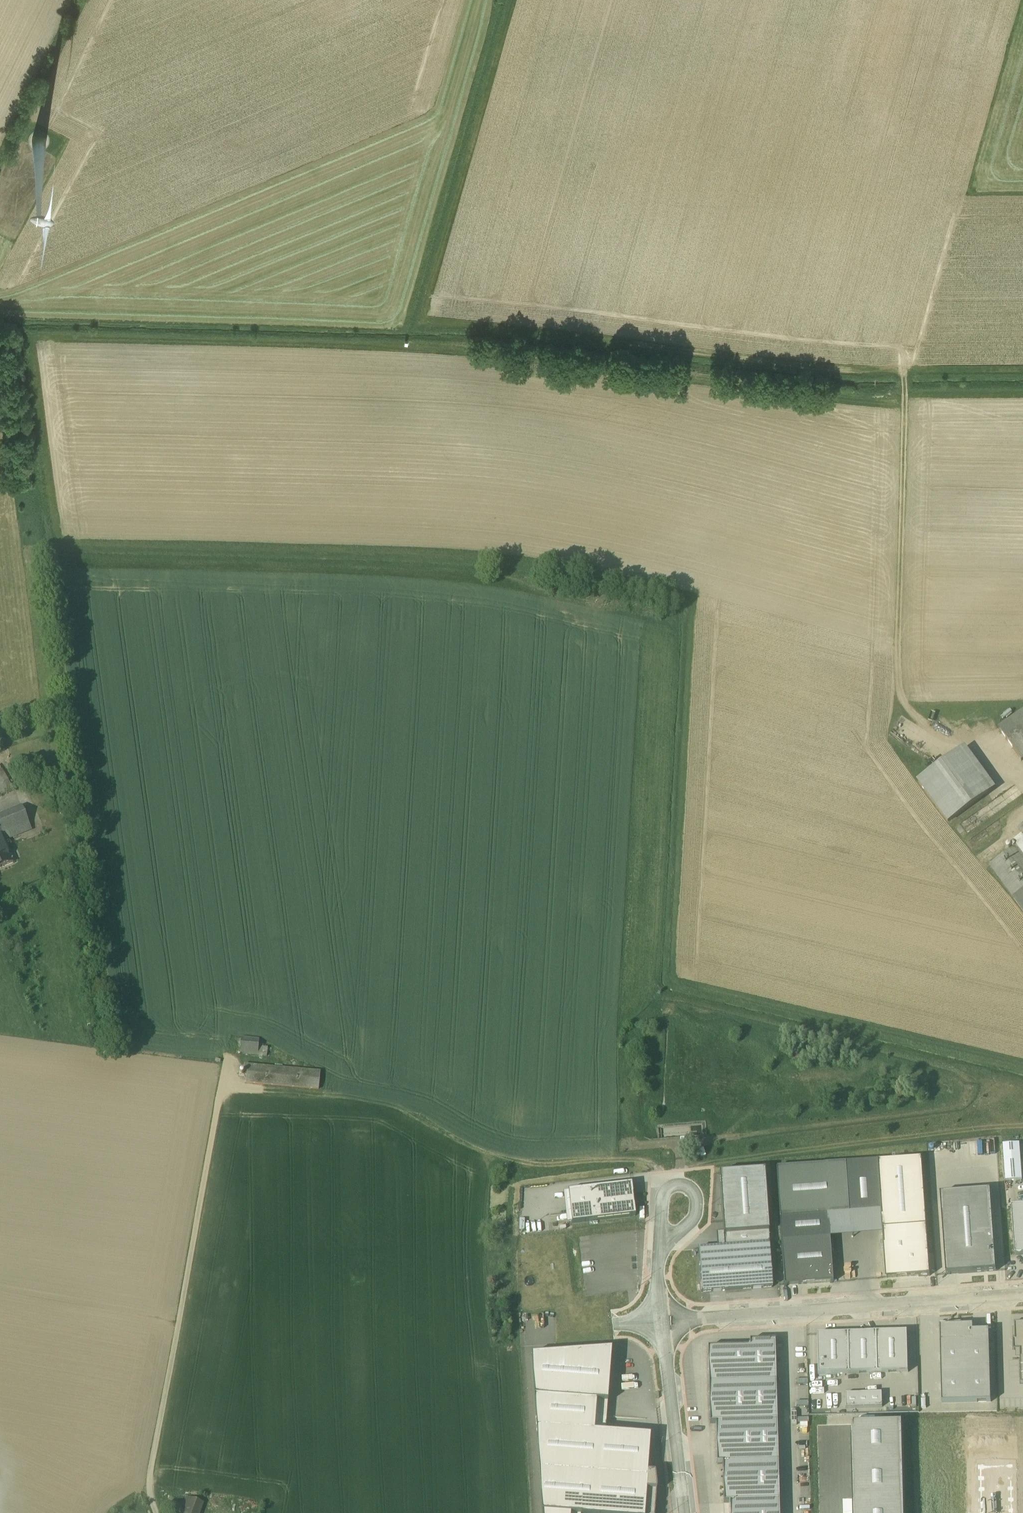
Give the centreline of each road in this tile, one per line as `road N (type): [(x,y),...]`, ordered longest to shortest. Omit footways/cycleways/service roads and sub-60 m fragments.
road 1 (track): [(670,1195),(665,1175),(640,1159),(551,1166),(517,1160),(389,1104),(260,1090)]
road 2 (track): [(943,742),(911,717),(897,690),(905,368)]
road 3 (unclassified): [(663,1322),(1022,1296)]
road 4 (unclassified): [(684,1512),(663,1322)]
road 5 (unclassified): [(658,1258),(696,1217),(697,1201),(670,1195),(660,1225)]

